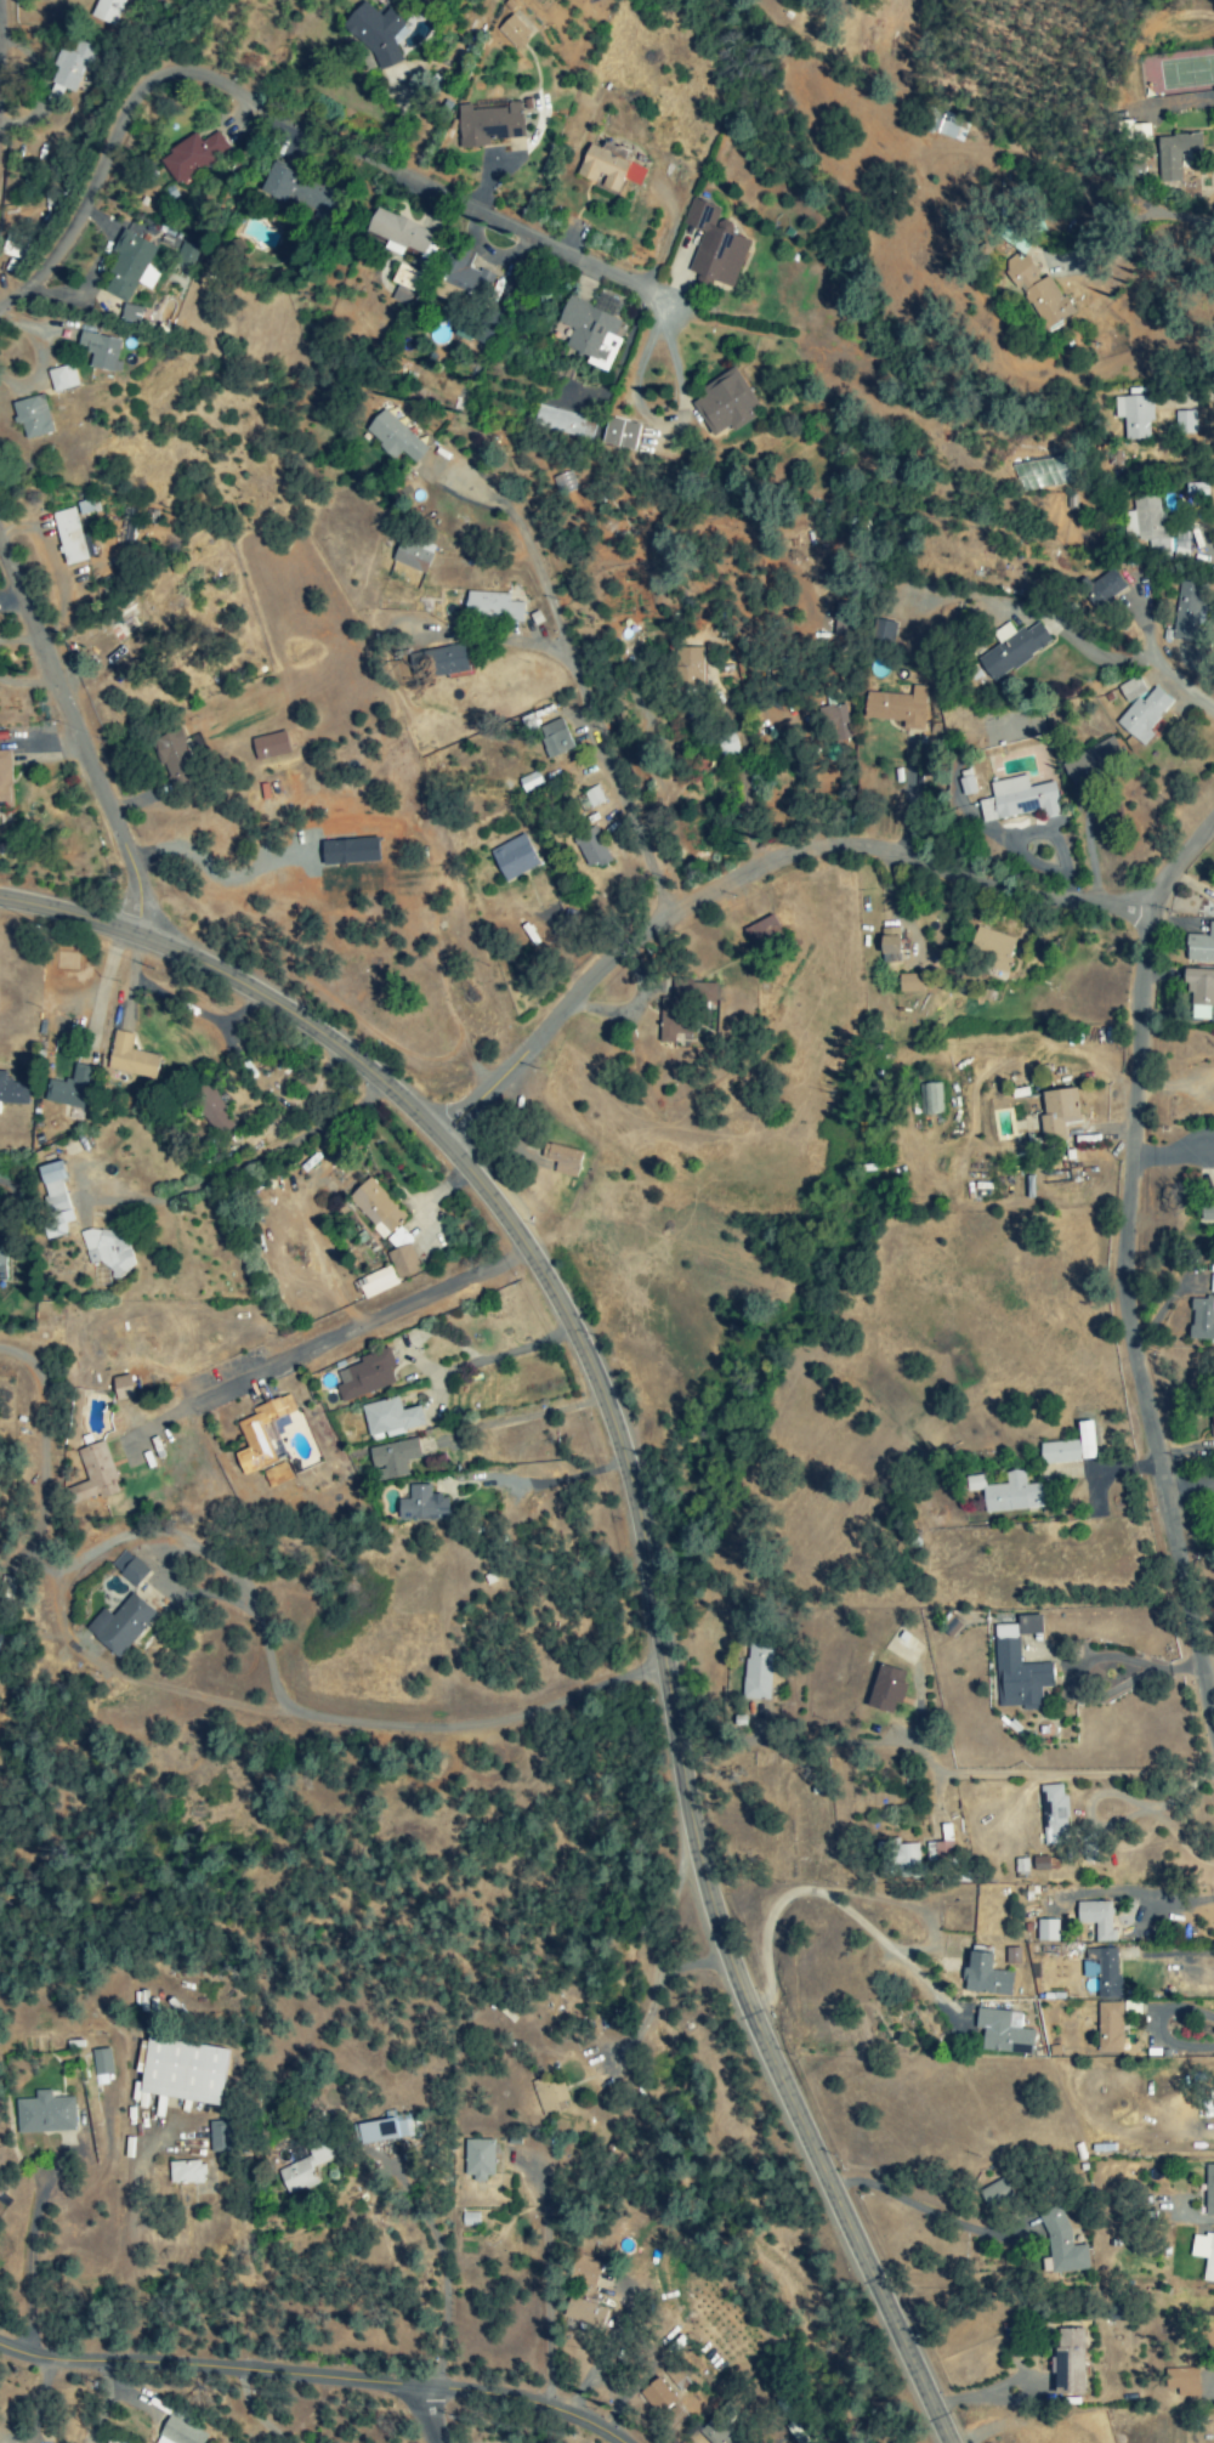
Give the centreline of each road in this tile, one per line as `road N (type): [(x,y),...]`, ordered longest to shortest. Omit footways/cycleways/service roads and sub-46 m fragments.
road 1 (tertiary): [(951,2442),(830,2188),(725,1938),(691,1801),(634,1476),(560,1296),(447,1139),(325,1031),(158,940),(0,896)]
road 2 (residential): [(447,1139),(634,946),(770,866),(834,848),(874,850),(1042,899),(1152,905),(1213,817)]
road 3 (residential): [(0,305),(55,261),(129,108),(159,74),(195,72),(674,306)]
road 4 (residential): [(1213,1725),(1130,1323),(1127,1247),(1152,905)]
road 5 (tertiary): [(0,2346),(51,2362),(212,2368),(471,2393),(551,2409),(622,2442)]
road 6 (residential): [(168,946),(0,538)]
road 7 (residential): [(172,2367),(151,2141),(129,2102),(0,2173)]
road 8 (residential): [(206,1394),(532,1251)]
road 9 (residential): [(680,916),(568,653)]
road 10 (residential): [(571,2416),(540,2170)]
road 11 (residential): [(415,2388),(381,2169)]
road 12 (residential): [(764,2031),(811,1949),(847,1951),(898,1974)]

